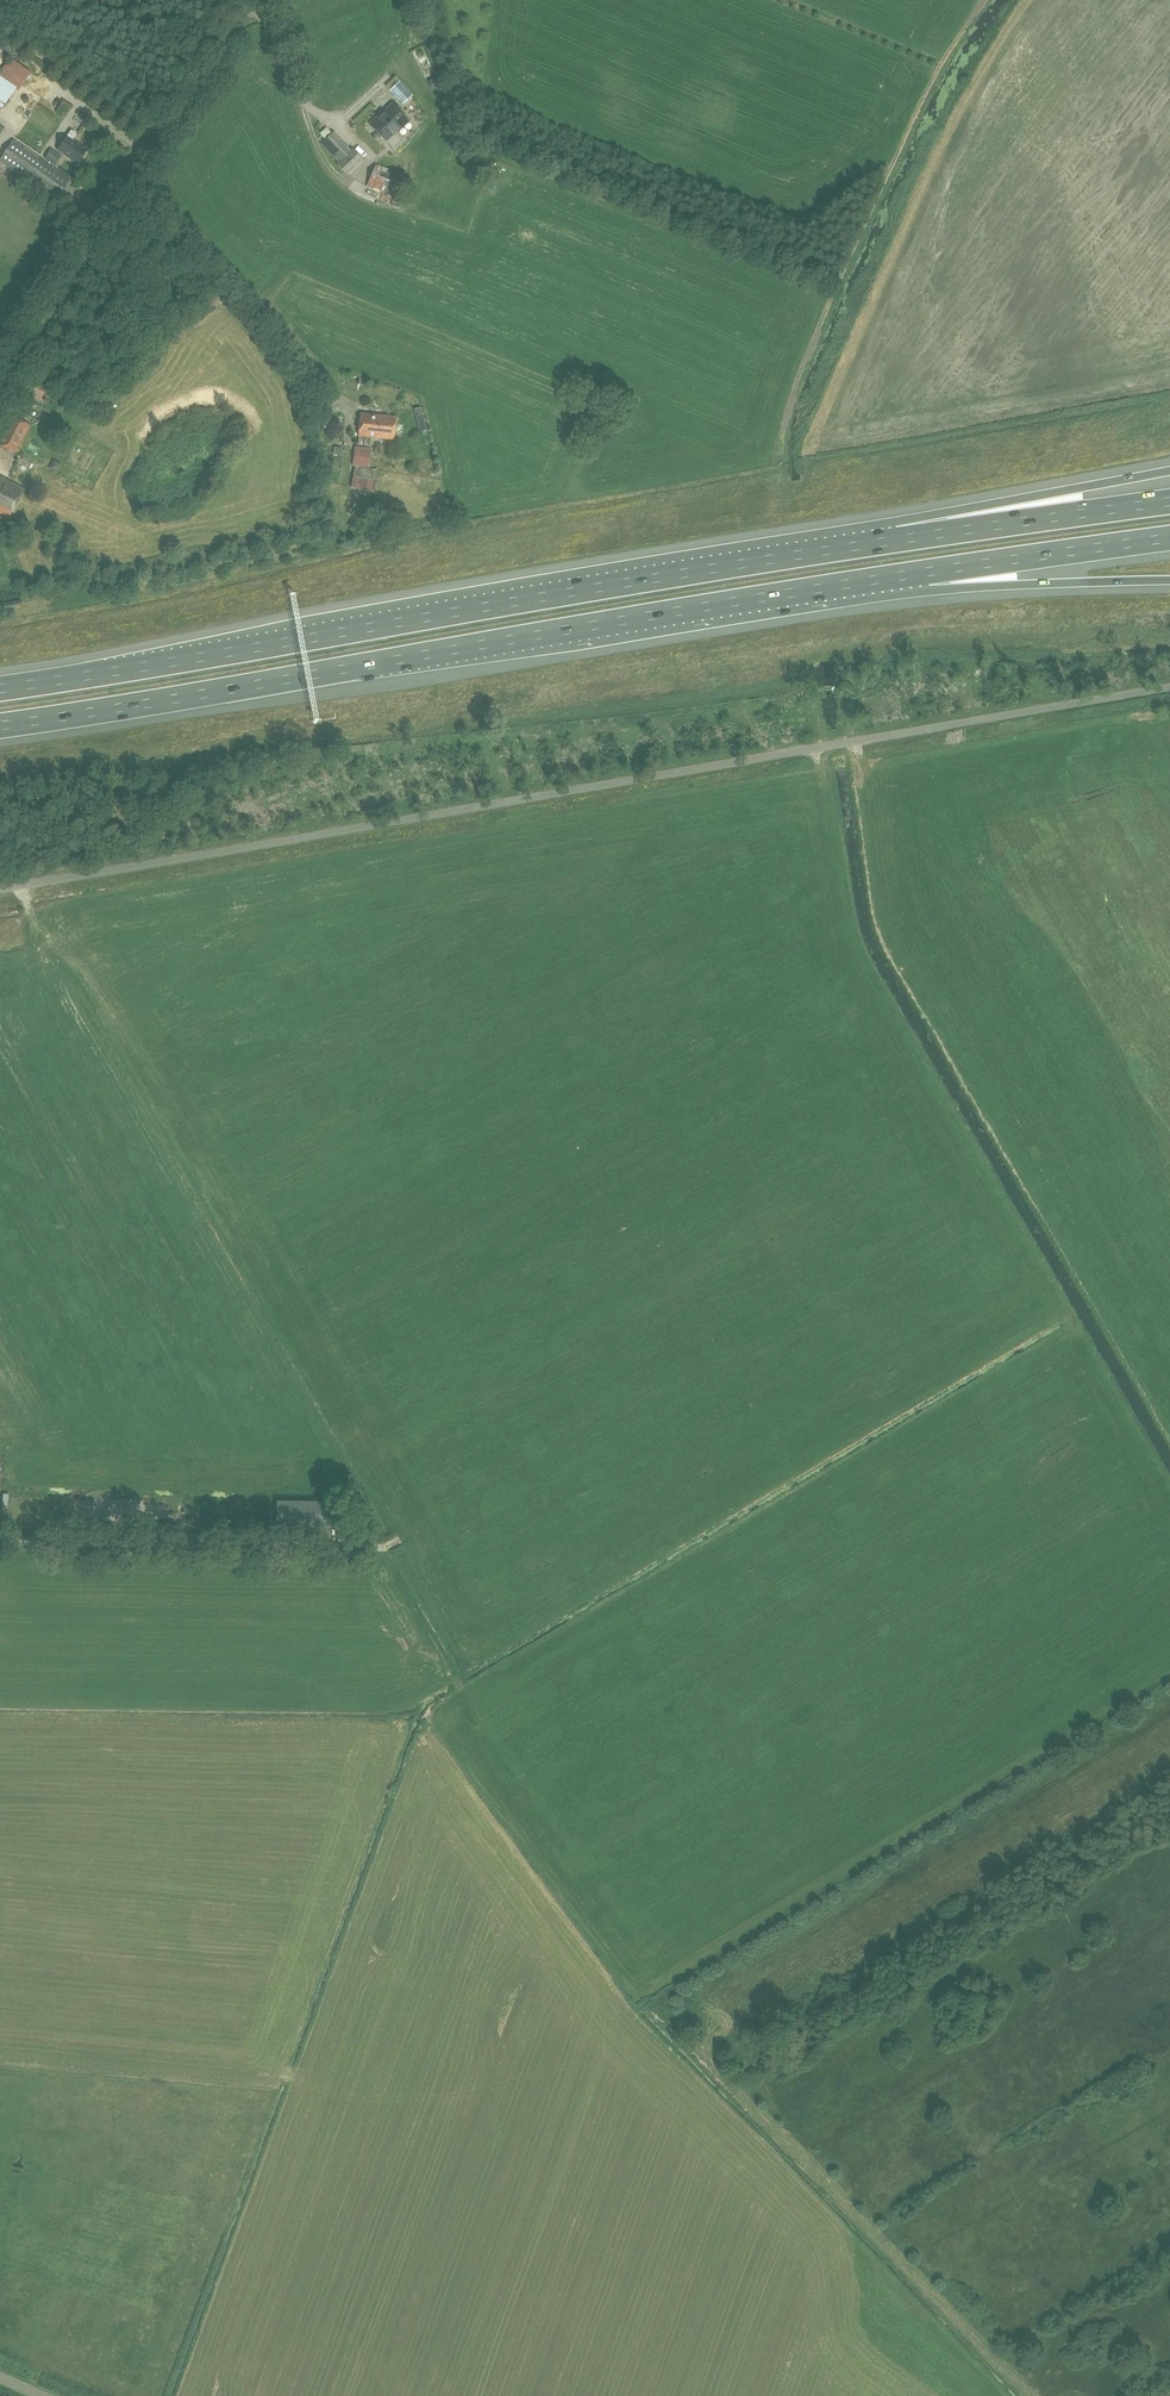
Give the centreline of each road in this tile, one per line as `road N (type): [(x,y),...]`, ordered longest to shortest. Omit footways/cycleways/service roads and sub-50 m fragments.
road 1 (unclassified): [(0,886),(1169,686)]
road 2 (motorway): [(0,726),(927,573)]
road 3 (motorway): [(901,539),(0,688)]
road 4 (unclassified): [(256,0),(0,394)]
road 5 (track): [(1169,412),(777,499)]
road 6 (motorway): [(1169,471),(901,539)]
road 7 (motorway): [(1169,503),(901,539)]
road 8 (motorway): [(927,573),(1169,538)]
road 9 (motorway): [(927,573),(1169,580)]
road 10 (track): [(304,101),(334,172),(386,200)]

